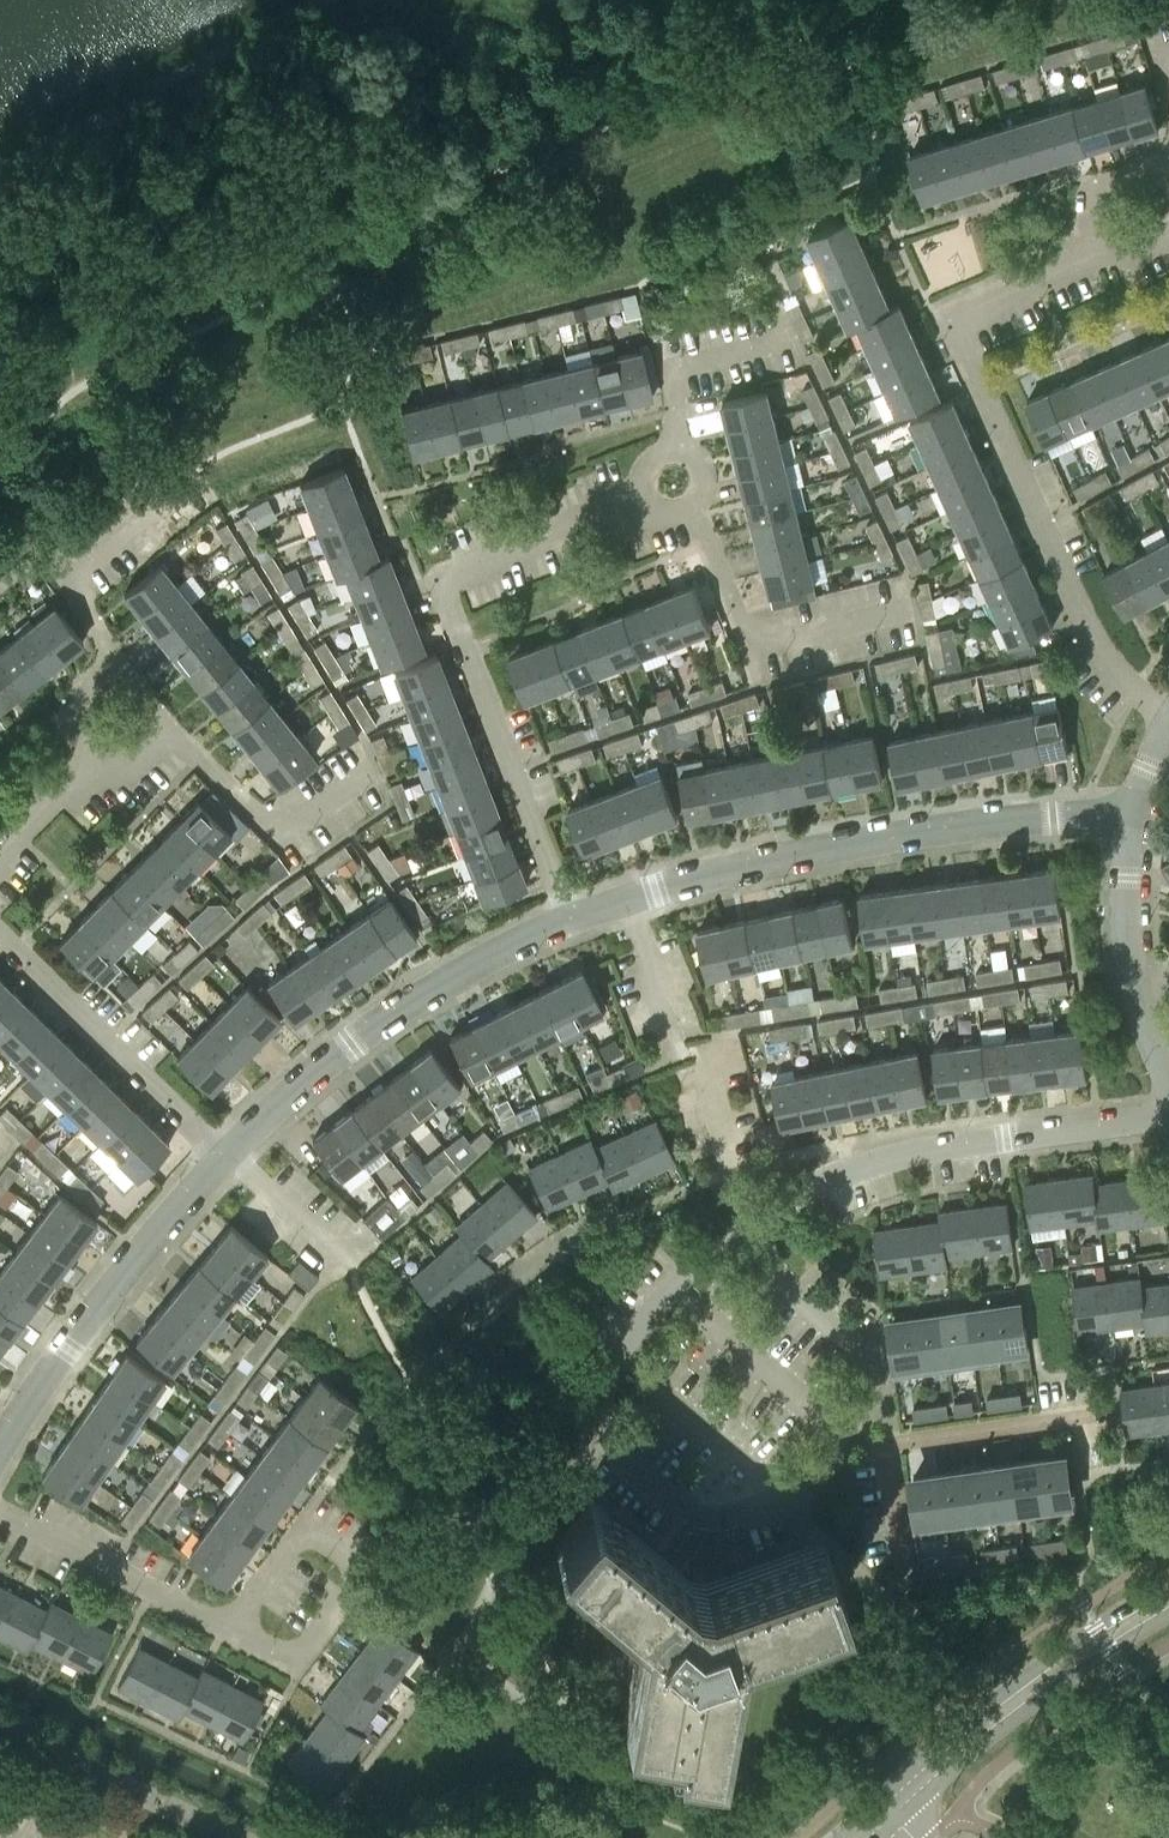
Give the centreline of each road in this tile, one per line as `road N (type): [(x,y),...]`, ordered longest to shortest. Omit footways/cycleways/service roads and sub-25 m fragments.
road 1 (residential): [(1168,724),(1116,668),(1079,610),(942,323),(1120,247)]
road 2 (residential): [(571,916),(436,585),(650,492)]
road 3 (residential): [(571,916),(789,852),(1134,811)]
road 4 (residential): [(754,1222),(696,1262),(617,1356),(601,1381),(599,1424),(621,1451),(710,1514),(782,1495),(820,1469),(839,1434)]
road 5 (residential): [(754,1222),(845,1171),(897,1155),(1168,1113)]
road 6 (residential): [(228,1154),(348,1042),(465,961),(571,916)]
road 7 (tertiary): [(864,1837),(1003,1713),(1168,1600)]
road 8 (residential): [(0,1450),(121,1273),(228,1154)]
road 9 (residential): [(228,1154),(0,935)]
road 10 (residential): [(231,1633),(282,1556),(307,1540),(335,1550),(354,1572),(351,1596),(311,1649),(286,1663)]
road 11 (residential): [(839,1434),(864,1407),(871,1364),(772,1266),(754,1222)]
road 12 (residential): [(839,1434),(896,1438),(1103,1410)]
road 13 (residential): [(1168,1069),(1134,961),(1128,878),(1134,811)]
road 14 (residential): [(231,1633),(0,1509)]
road 15 (residential): [(137,756),(154,735),(154,708),(138,687),(113,680),(88,690),(75,712),(78,739),(97,758)]
road 16 (residential): [(353,1268),(228,1154)]
road 17 (residential): [(1168,170),(1131,158),(1096,183),(1092,212),(1120,247)]
road 18 (residential): [(0,858),(97,758)]

